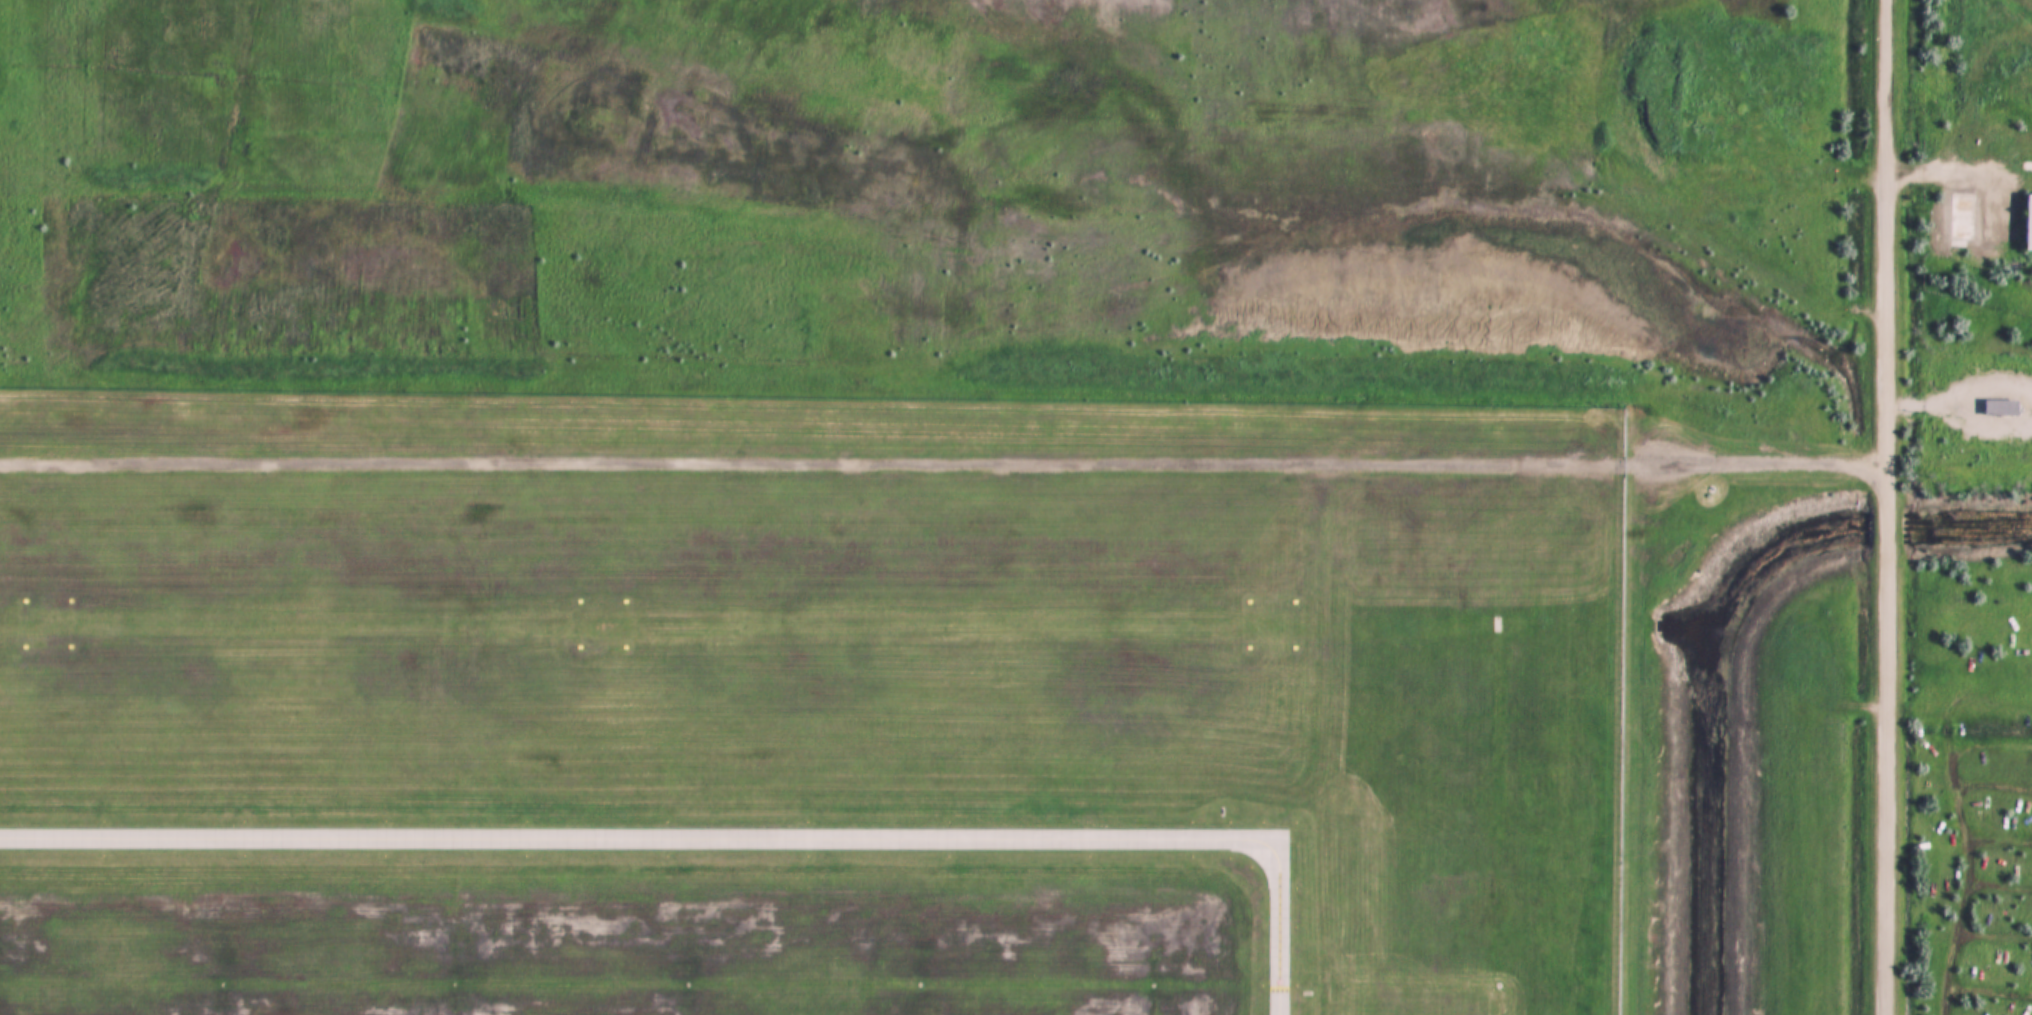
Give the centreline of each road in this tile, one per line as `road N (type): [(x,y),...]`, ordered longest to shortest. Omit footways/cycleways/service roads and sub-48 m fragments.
road 1 (track): [(1889,162),(1890,0)]
road 2 (track): [(1889,162),(2031,173)]

